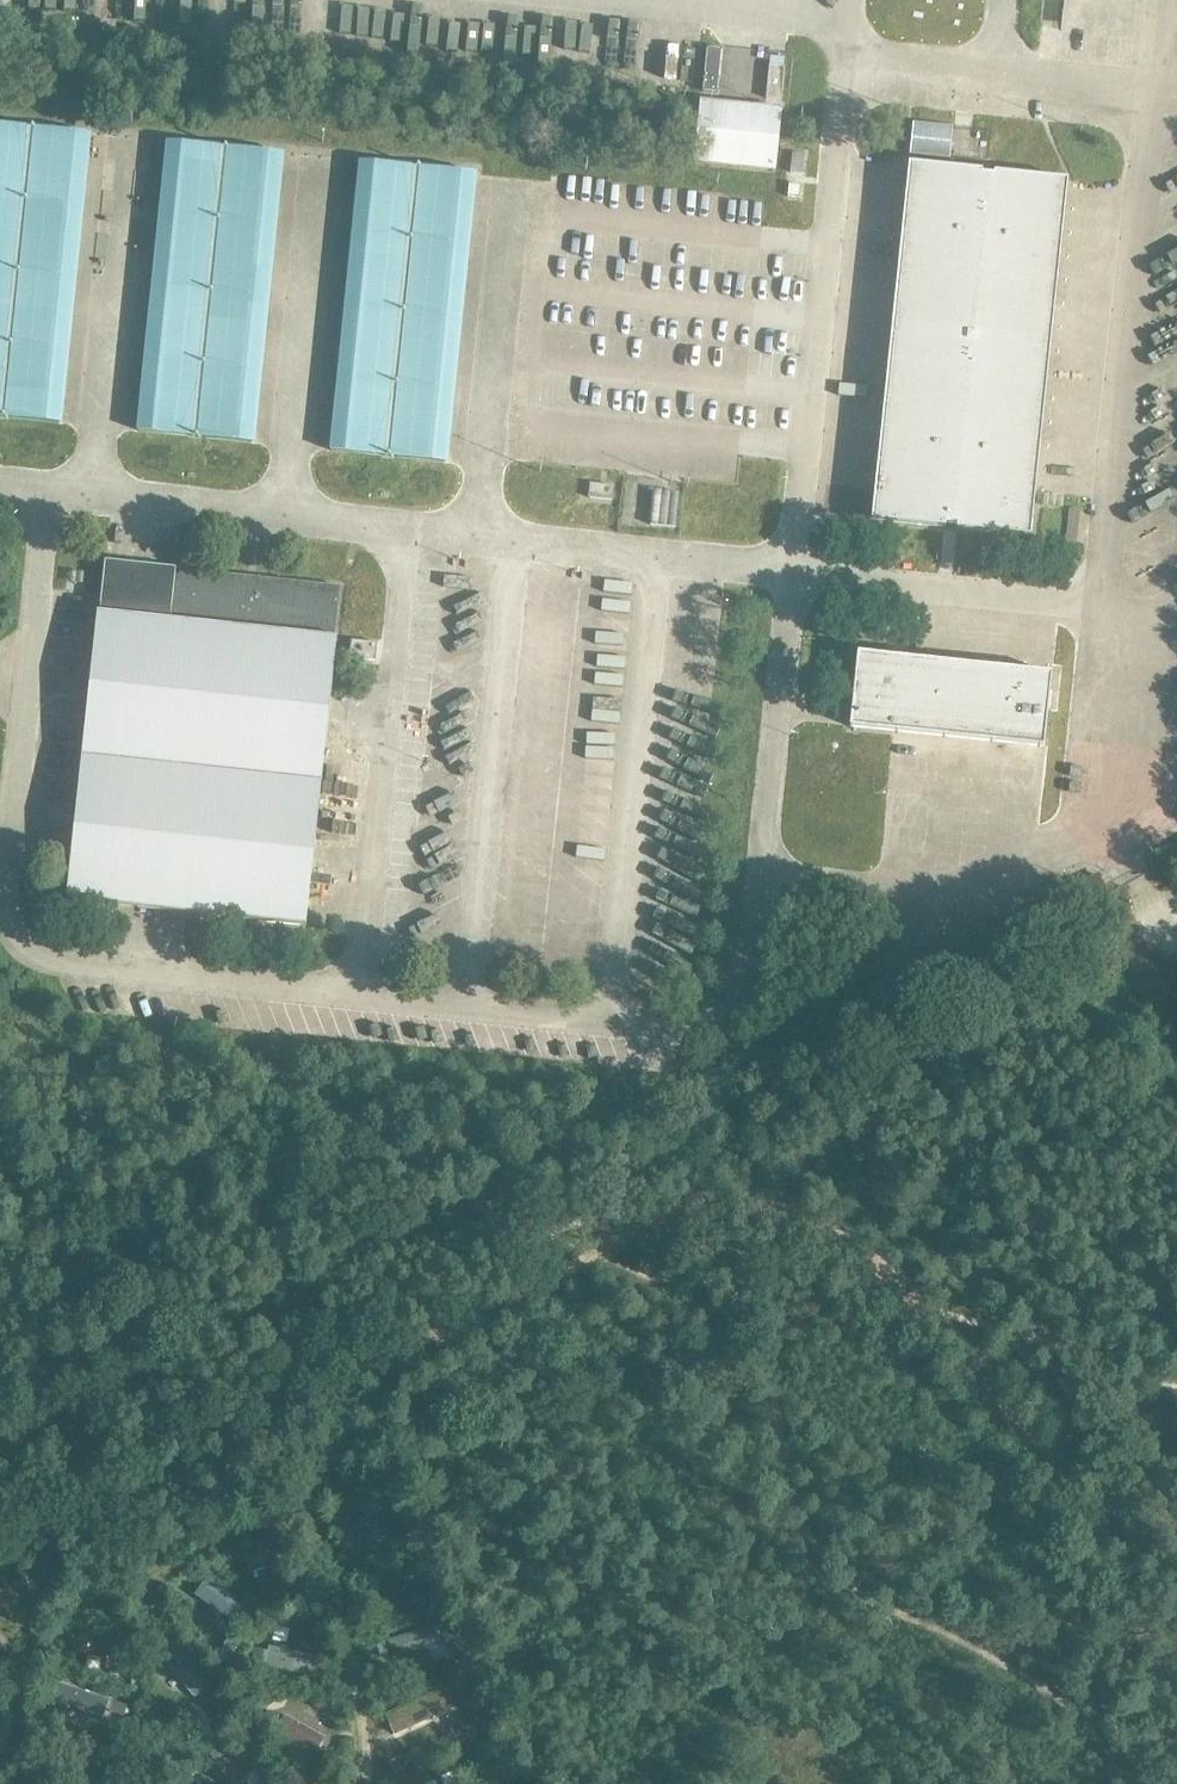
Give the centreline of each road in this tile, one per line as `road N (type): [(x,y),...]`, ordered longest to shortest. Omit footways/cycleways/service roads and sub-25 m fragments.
road 1 (track): [(721,1202),(776,1208),(812,1223),(891,1271),(935,1311),(1019,1420),(1176,1695)]
road 2 (track): [(595,1254),(943,1093),(1104,999),(1176,937)]
road 3 (track): [(0,1542),(120,1494),(595,1254)]
road 4 (track): [(363,1783),(351,1631),(311,1515)]

